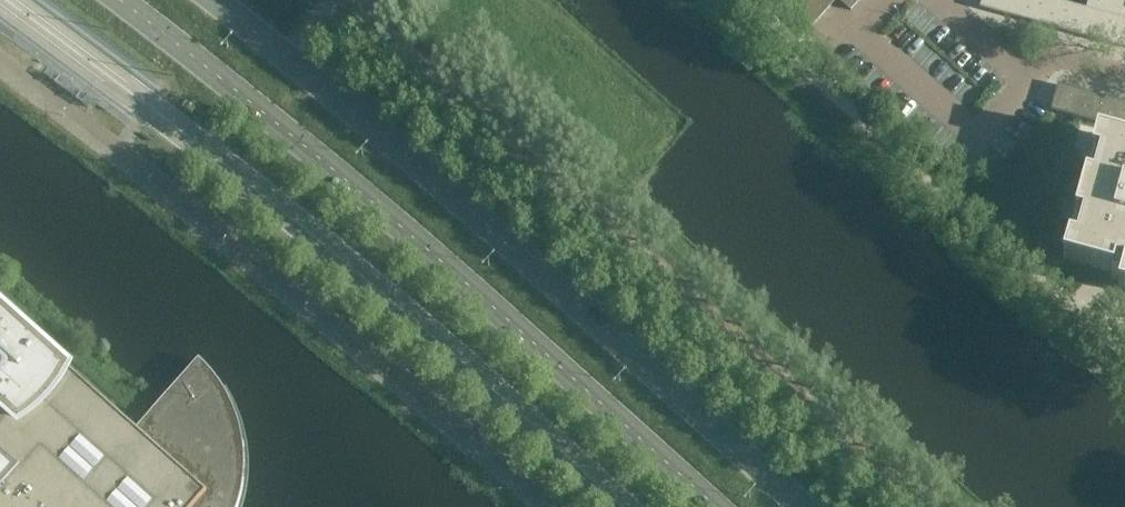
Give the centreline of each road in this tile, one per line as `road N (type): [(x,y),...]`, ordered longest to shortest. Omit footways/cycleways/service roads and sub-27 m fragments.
road 1 (secondary): [(118,0),(392,223),(715,506)]
road 2 (secondary): [(799,506),(369,123),(211,0)]

